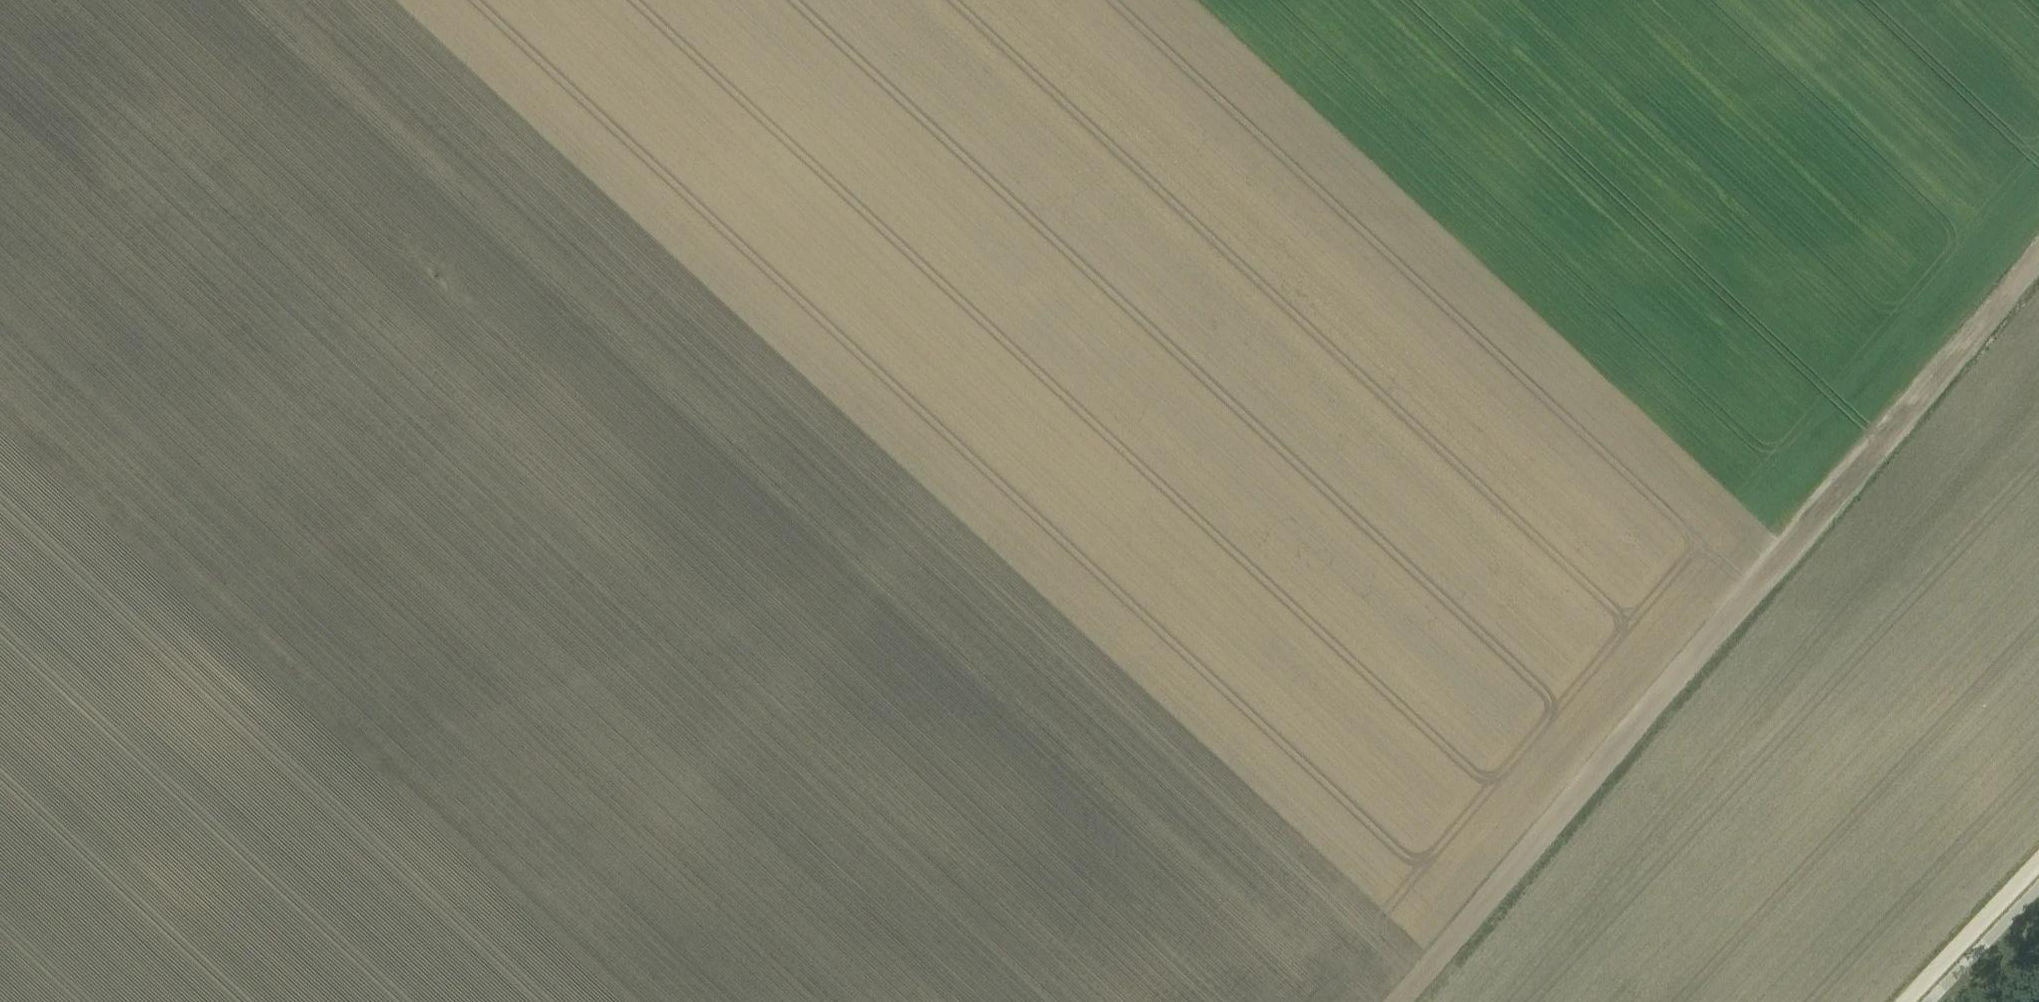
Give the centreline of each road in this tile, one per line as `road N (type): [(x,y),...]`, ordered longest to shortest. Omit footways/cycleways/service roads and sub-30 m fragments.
road 1 (track): [(2038,256),(1400,1001)]
road 2 (track): [(2038,864),(1910,1001)]

